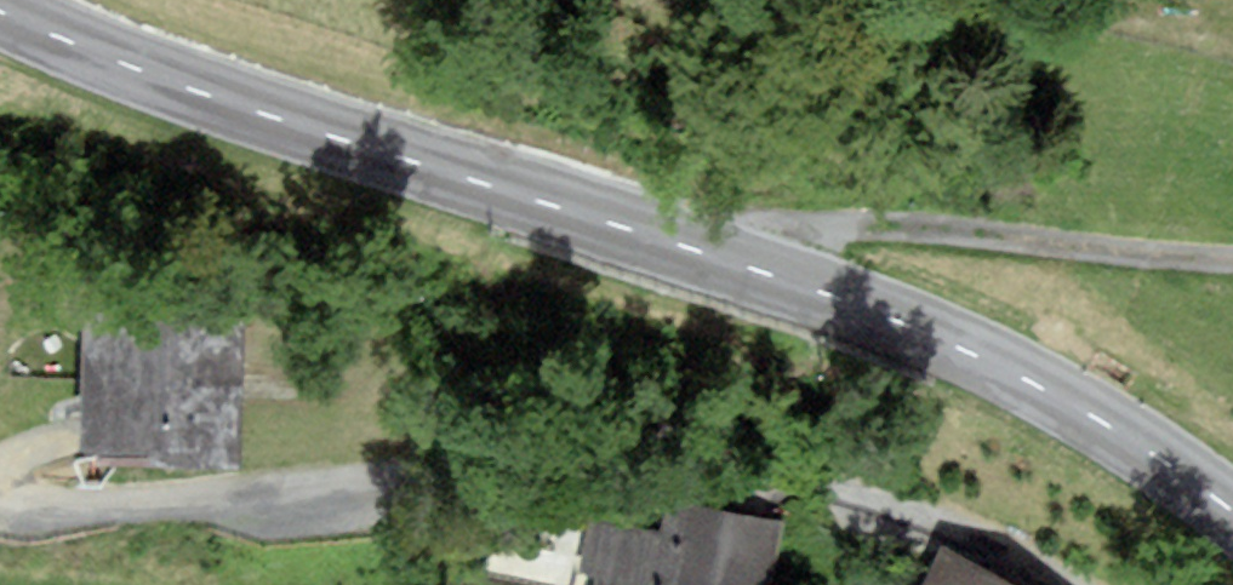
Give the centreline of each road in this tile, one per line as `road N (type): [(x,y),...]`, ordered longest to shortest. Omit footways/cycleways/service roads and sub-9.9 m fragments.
road 1 (secondary): [(0,12),(196,92),(905,323),(1071,403),(1232,511)]
road 2 (track): [(1045,584),(858,498),(632,458),(196,502),(0,488)]

